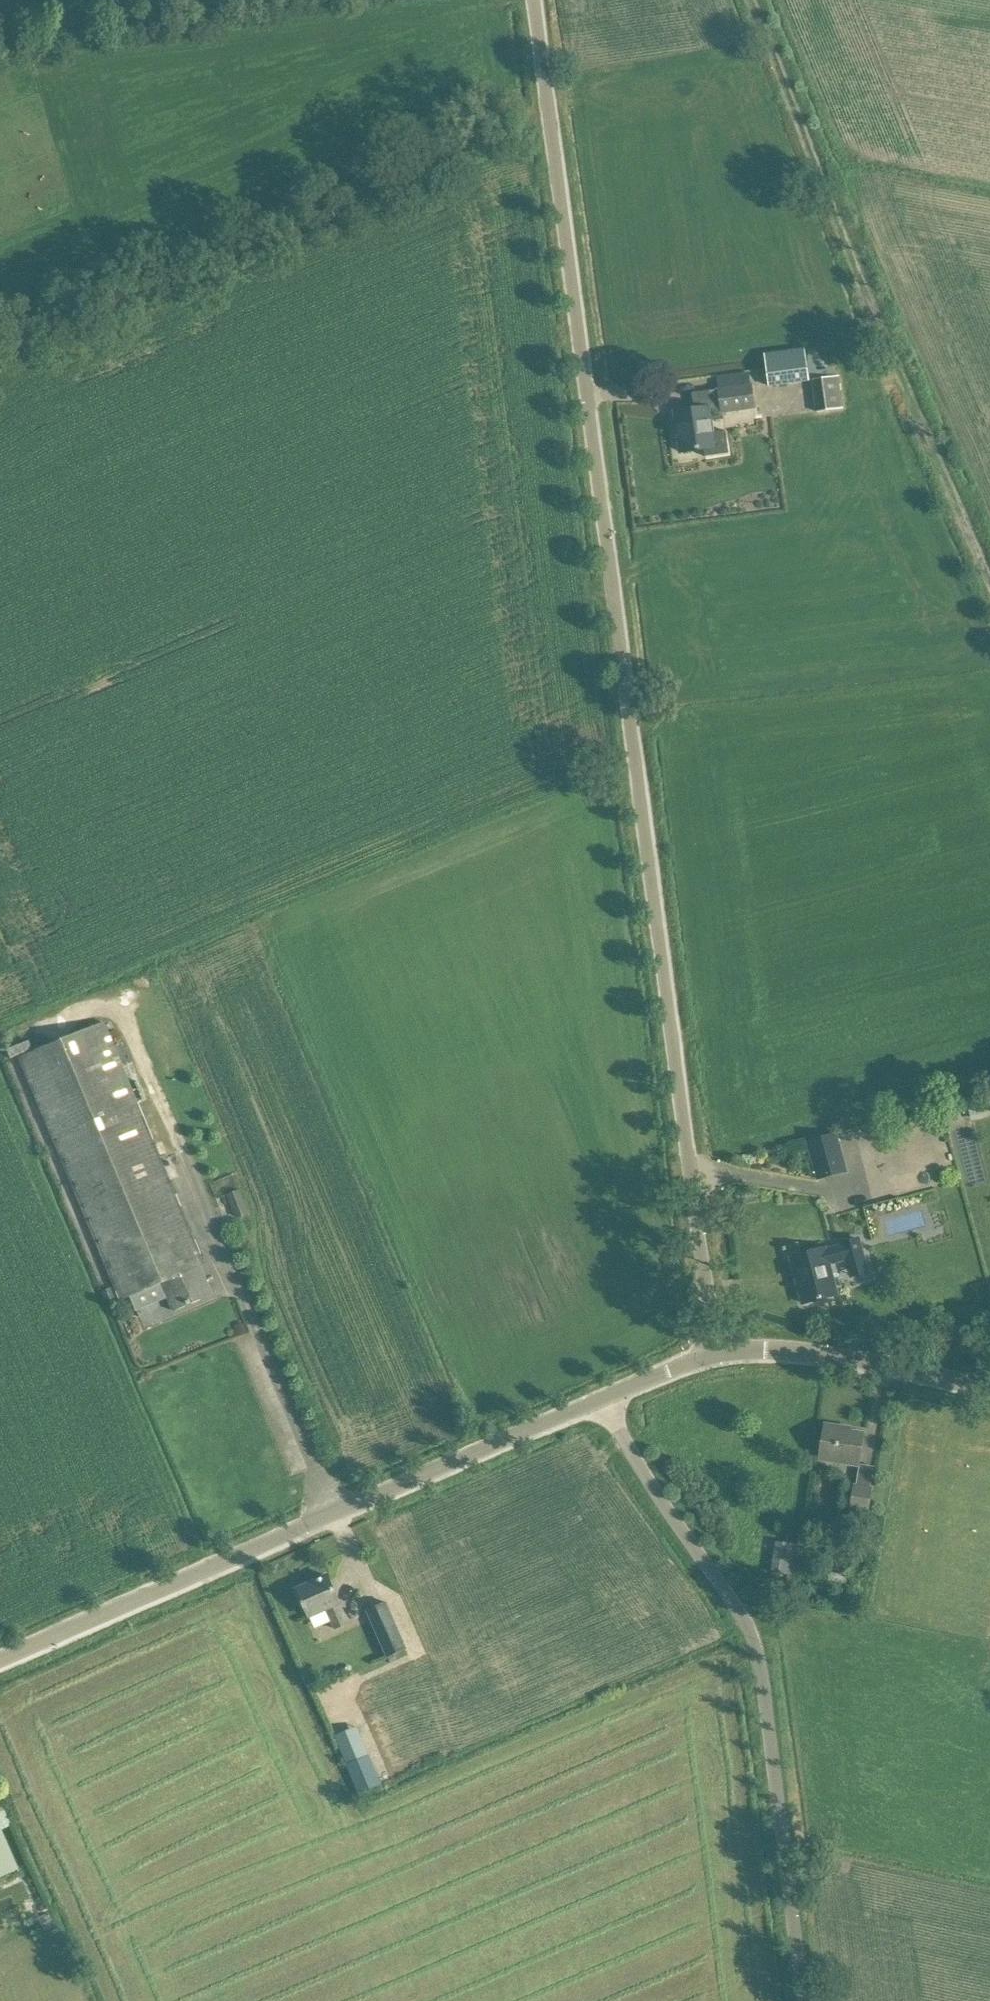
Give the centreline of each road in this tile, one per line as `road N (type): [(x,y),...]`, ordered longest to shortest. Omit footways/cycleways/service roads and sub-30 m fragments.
road 1 (unclassified): [(718,1353),(532,0)]
road 2 (unclassified): [(0,1659),(602,1399)]
road 3 (unclassified): [(807,2000),(759,1638),(647,1483),(602,1399)]
road 4 (track): [(546,116),(0,354)]
road 5 (unclassified): [(989,1389),(846,1357),(718,1353)]
road 6 (unclassified): [(602,1399),(718,1353)]

